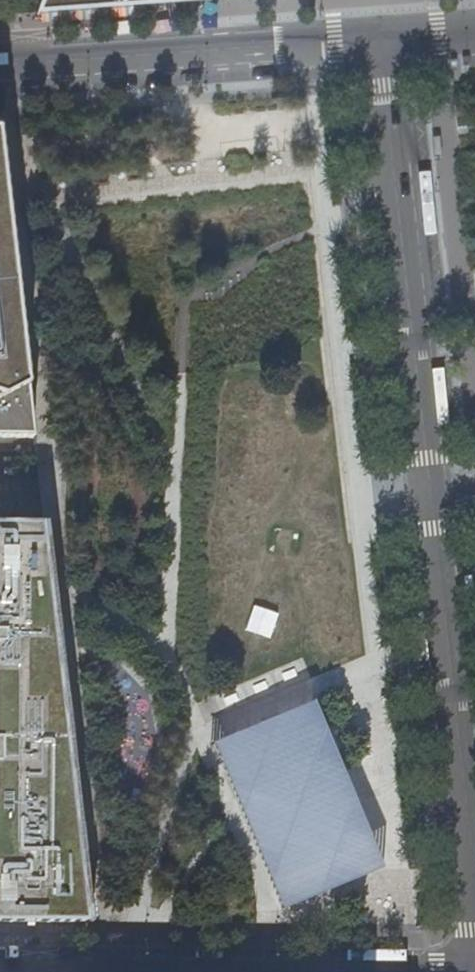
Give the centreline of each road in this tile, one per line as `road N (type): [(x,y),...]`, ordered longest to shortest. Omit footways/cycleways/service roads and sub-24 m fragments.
road 1 (unclassified): [(384,38),(474,893)]
road 2 (unclassified): [(474,970),(0,971)]
road 3 (residential): [(384,38),(0,65)]

